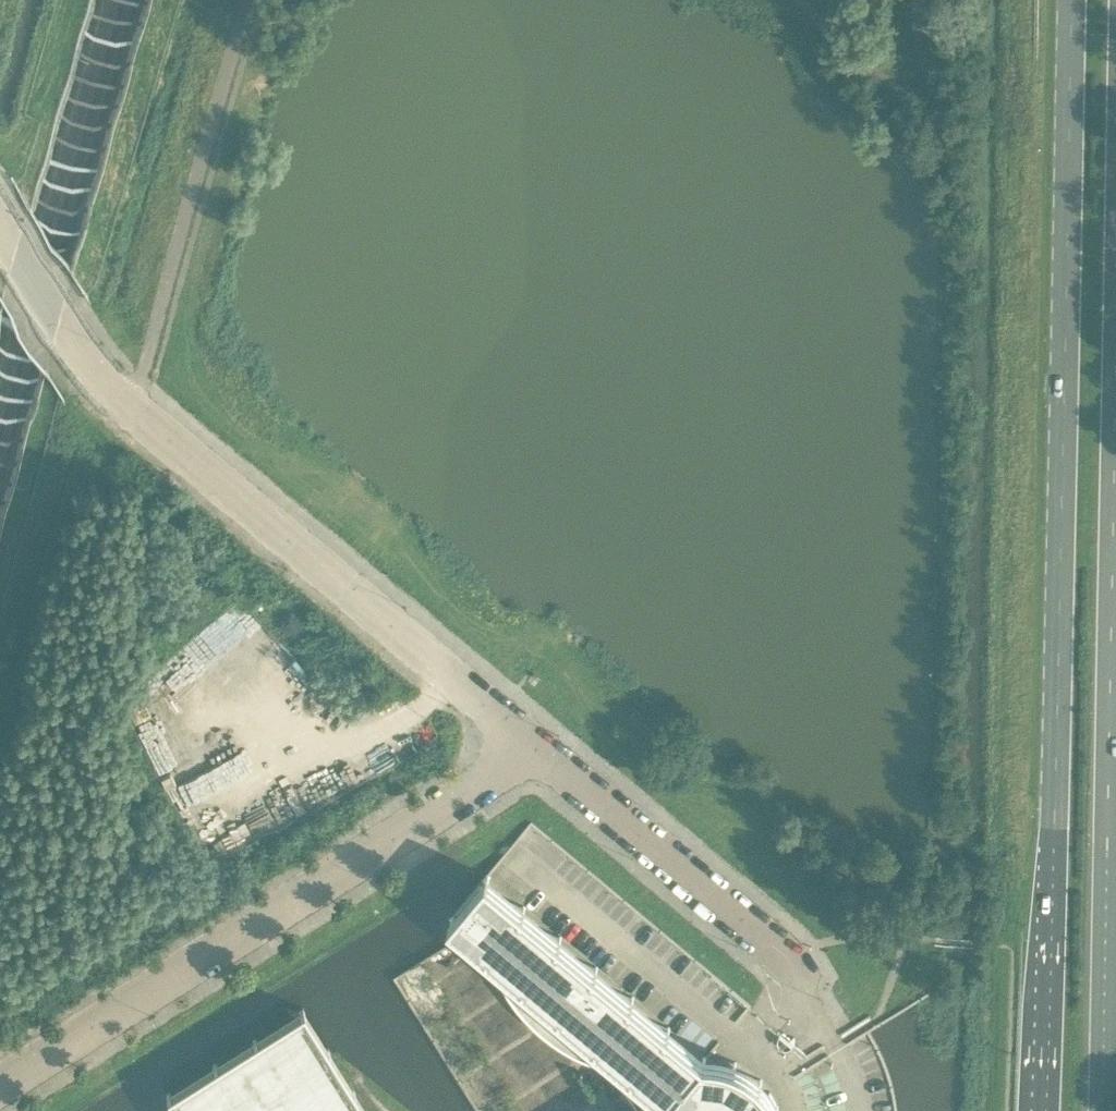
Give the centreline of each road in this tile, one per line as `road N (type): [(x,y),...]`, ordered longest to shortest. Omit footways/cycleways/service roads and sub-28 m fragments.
road 1 (primary): [(1071,0),(1044,1110)]
road 2 (unclassified): [(537,748),(130,409),(86,360),(0,228)]
road 3 (primary): [(1098,1110),(1115,392)]
road 4 (unclassified): [(0,1081),(537,748)]
road 5 (unclassified): [(796,989),(784,962),(537,748)]

